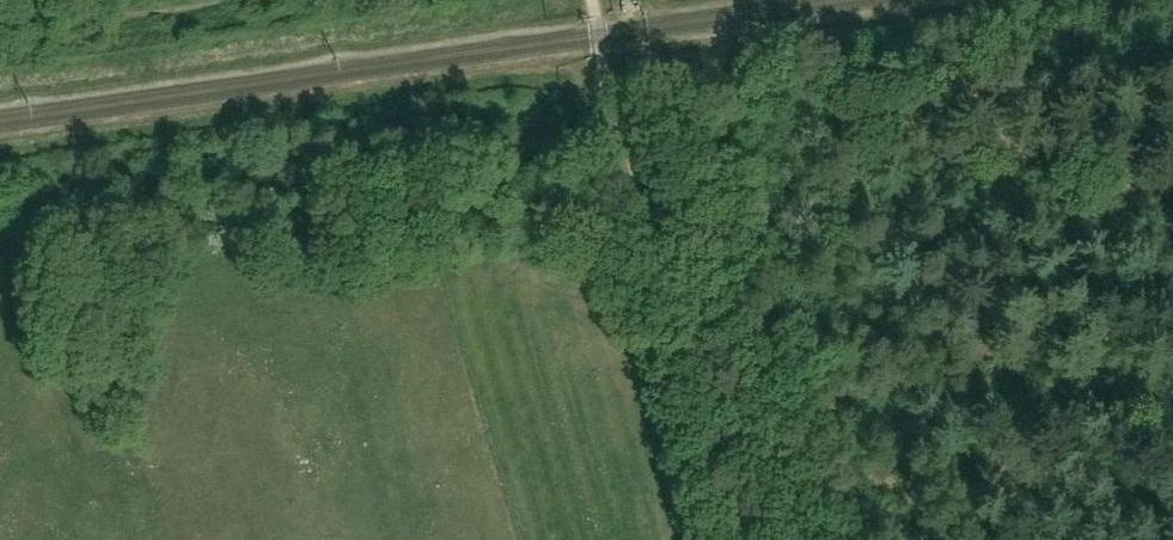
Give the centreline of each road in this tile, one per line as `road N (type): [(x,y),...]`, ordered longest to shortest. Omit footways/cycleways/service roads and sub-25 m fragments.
road 1 (track): [(618,139),(143,201),(26,231)]
road 2 (track): [(591,0),(615,129),(745,539)]

